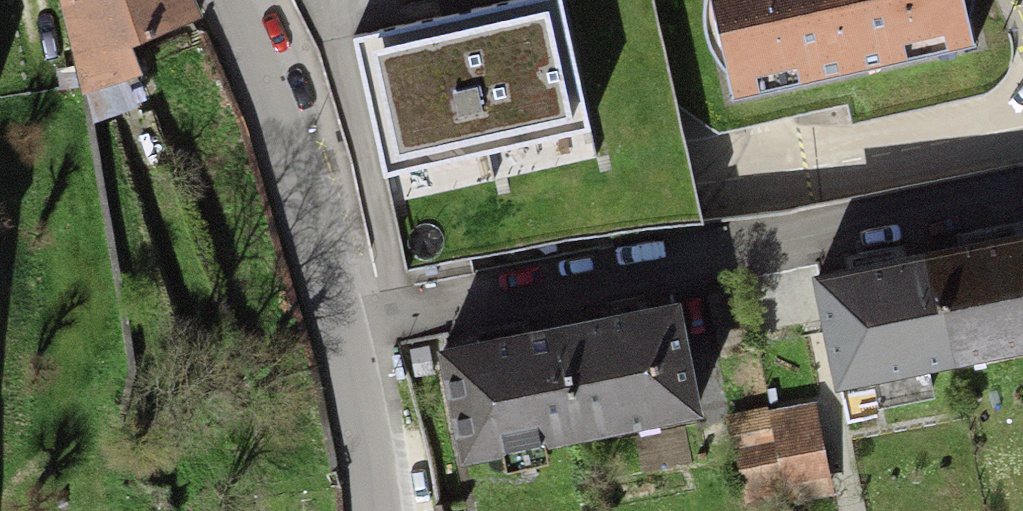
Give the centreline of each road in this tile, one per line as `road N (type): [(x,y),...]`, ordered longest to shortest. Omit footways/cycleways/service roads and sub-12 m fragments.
road 1 (residential): [(1022,195),(345,334)]
road 2 (residential): [(234,0),(293,149),(345,334)]
road 3 (residential): [(345,334),(377,510)]

